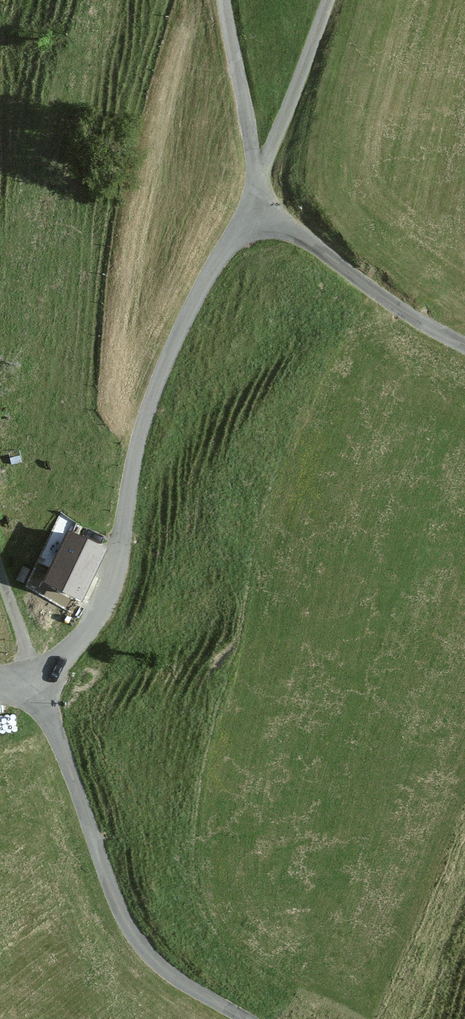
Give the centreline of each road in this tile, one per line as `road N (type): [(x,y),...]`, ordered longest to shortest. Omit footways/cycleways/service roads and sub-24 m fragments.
road 1 (unclassified): [(32,684),(66,663),(100,617),(134,457),(171,348),(259,208)]
road 2 (unclassified): [(239,1018),(172,975),(125,927),(32,684)]
road 3 (unclassified): [(259,208),(386,305),(464,350)]
road 4 (unclassified): [(259,208),(223,0)]

